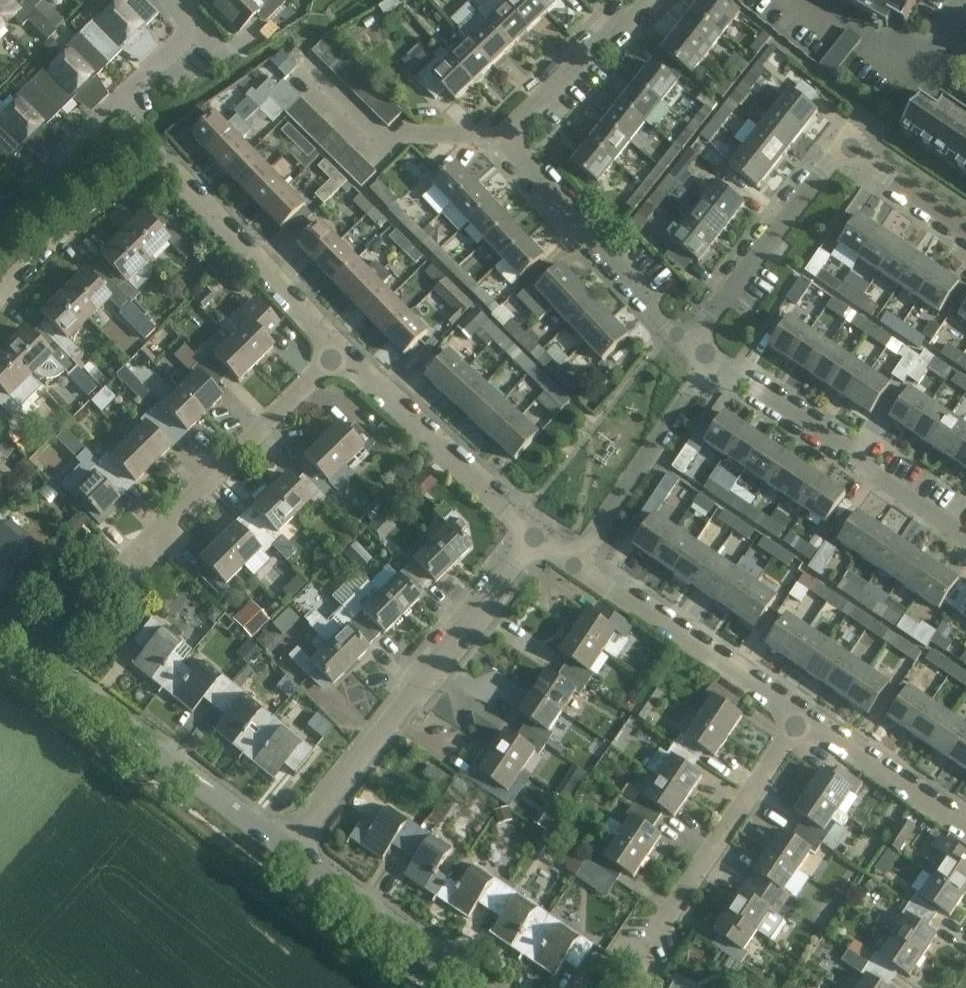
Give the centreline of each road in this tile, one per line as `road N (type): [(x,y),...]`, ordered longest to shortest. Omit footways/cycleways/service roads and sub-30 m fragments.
road 1 (residential): [(338,352),(170,156),(139,169),(0,298)]
road 2 (residential): [(688,343),(500,146),(644,0)]
road 3 (residential): [(289,849),(534,539)]
road 4 (unclassified): [(289,849),(0,630)]
road 5 (residential): [(965,530),(709,357)]
road 6 (residential): [(643,953),(800,719)]
road 7 (residential): [(800,719),(572,563)]
road 8 (residential): [(144,544),(338,352)]
road 9 (residential): [(534,539),(338,352)]
road 10 (residential): [(167,0),(198,35),(39,179)]
road 11 (residential): [(688,343),(847,146)]
road 12 (residential): [(572,563),(709,357)]
road 13 (unclassified): [(479,987),(289,849)]
road 14 (residential): [(817,0),(924,69),(964,0)]
road 15 (residential): [(965,828),(800,719)]
road 16 (residential): [(965,226),(847,146)]

